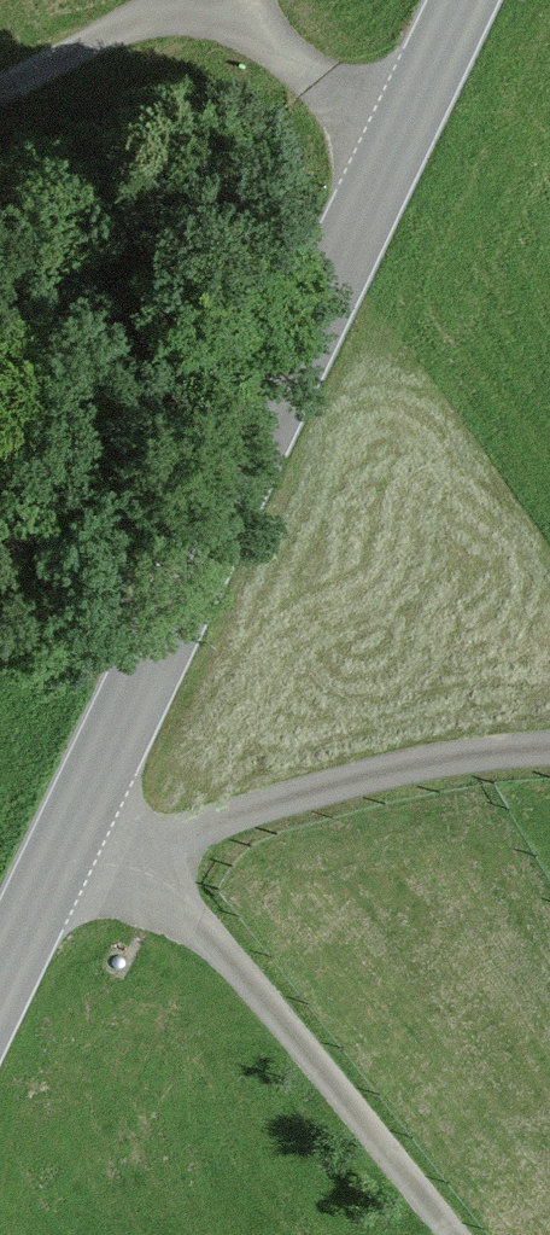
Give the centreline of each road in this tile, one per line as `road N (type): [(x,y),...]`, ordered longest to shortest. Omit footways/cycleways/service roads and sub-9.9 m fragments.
road 1 (tertiary): [(464,0),(65,843)]
road 2 (unclassified): [(65,843),(138,862),(221,825),(417,767),(549,752)]
road 3 (track): [(193,0),(0,91)]
road 4 (tertiary): [(65,843),(0,982)]

